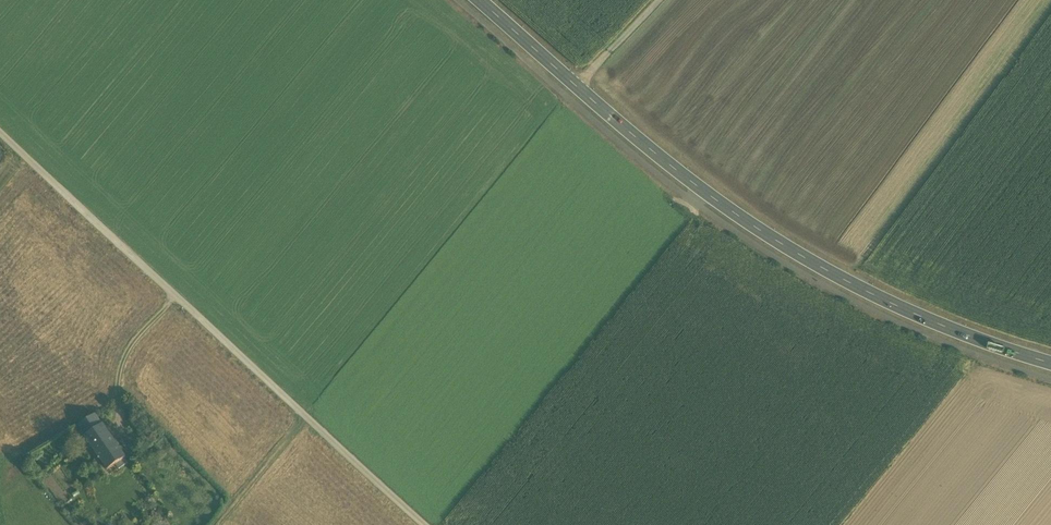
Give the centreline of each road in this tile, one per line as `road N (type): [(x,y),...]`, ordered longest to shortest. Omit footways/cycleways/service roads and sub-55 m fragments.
road 1 (secondary): [(1050,364),(902,310),(802,258),(702,193),(477,0)]
road 2 (unclassified): [(421,524),(0,135)]
road 3 (track): [(172,297),(118,365),(120,406)]

